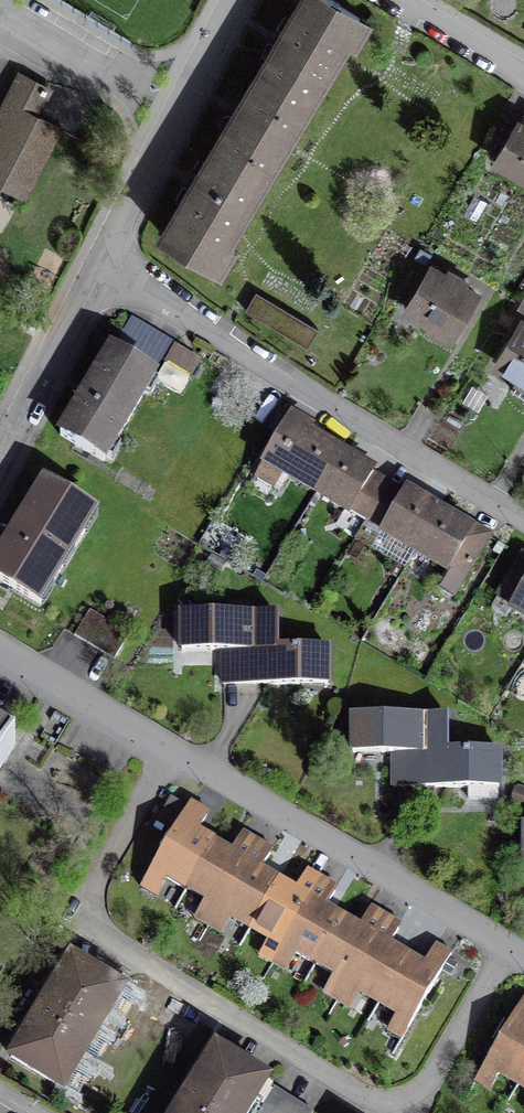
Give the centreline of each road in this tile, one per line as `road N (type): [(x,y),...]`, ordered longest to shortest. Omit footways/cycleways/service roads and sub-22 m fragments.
road 1 (residential): [(0,654),(523,957)]
road 2 (residential): [(100,266),(523,517)]
road 3 (residential): [(0,456),(100,266)]
road 4 (residential): [(0,3),(179,106)]
road 5 (residential): [(100,266),(179,106)]
road 6 (residential): [(394,0),(523,79)]
road 7 (residential): [(179,106),(237,0)]

